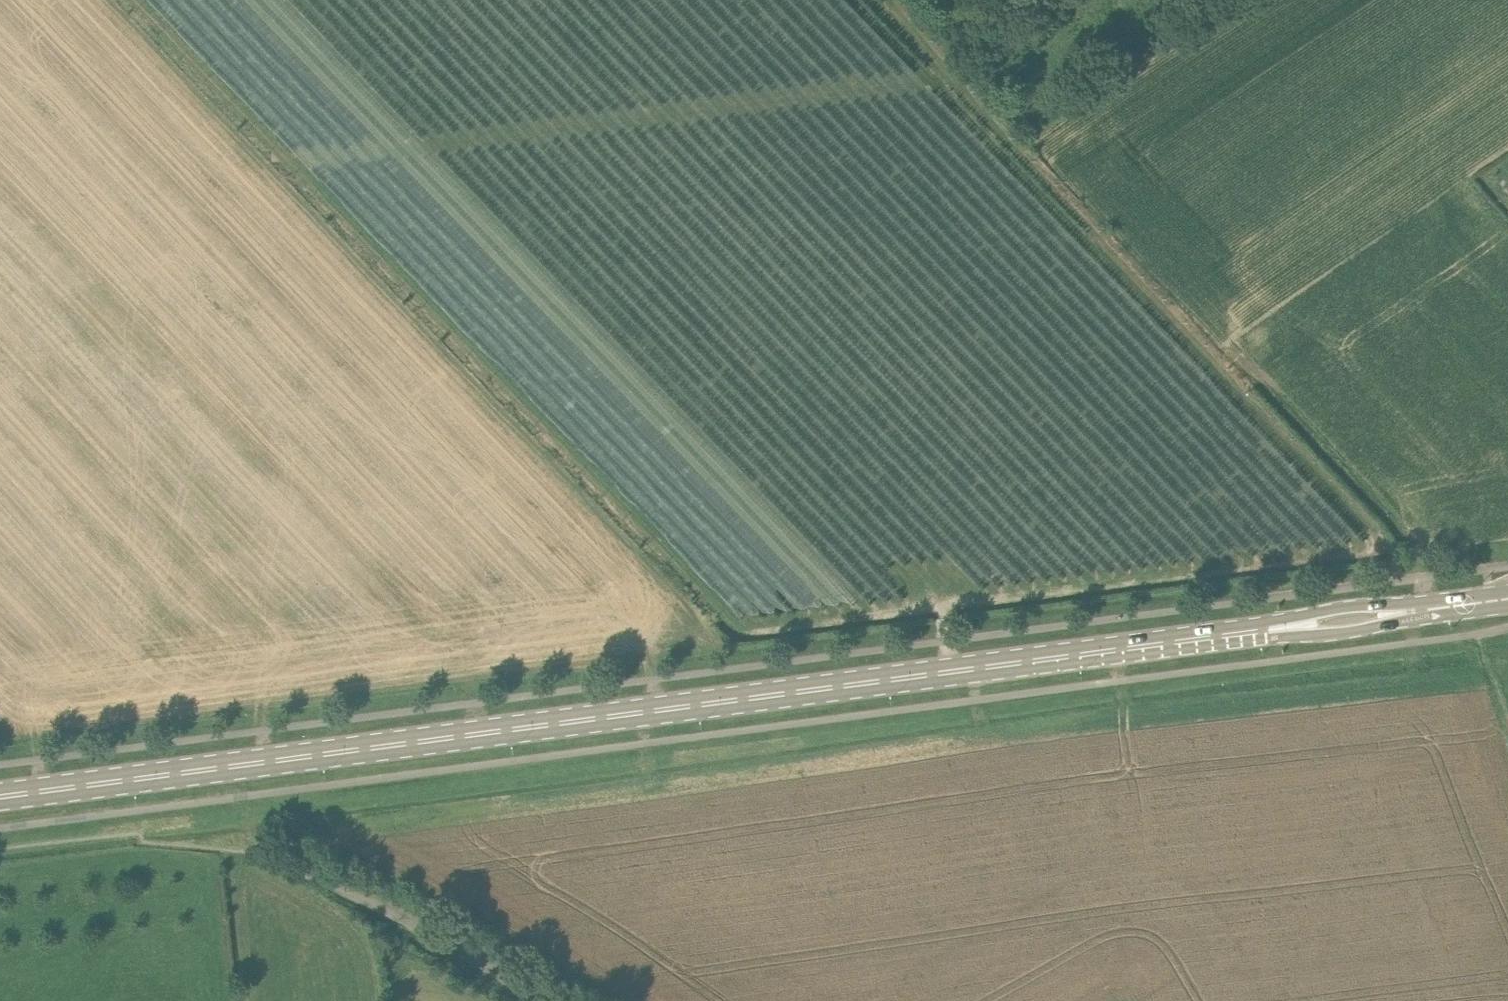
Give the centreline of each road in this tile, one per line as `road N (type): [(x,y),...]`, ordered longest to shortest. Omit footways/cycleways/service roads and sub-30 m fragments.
road 1 (secondary): [(0,797),(1507,598)]
road 2 (unclassified): [(545,1000),(448,942),(262,851)]

